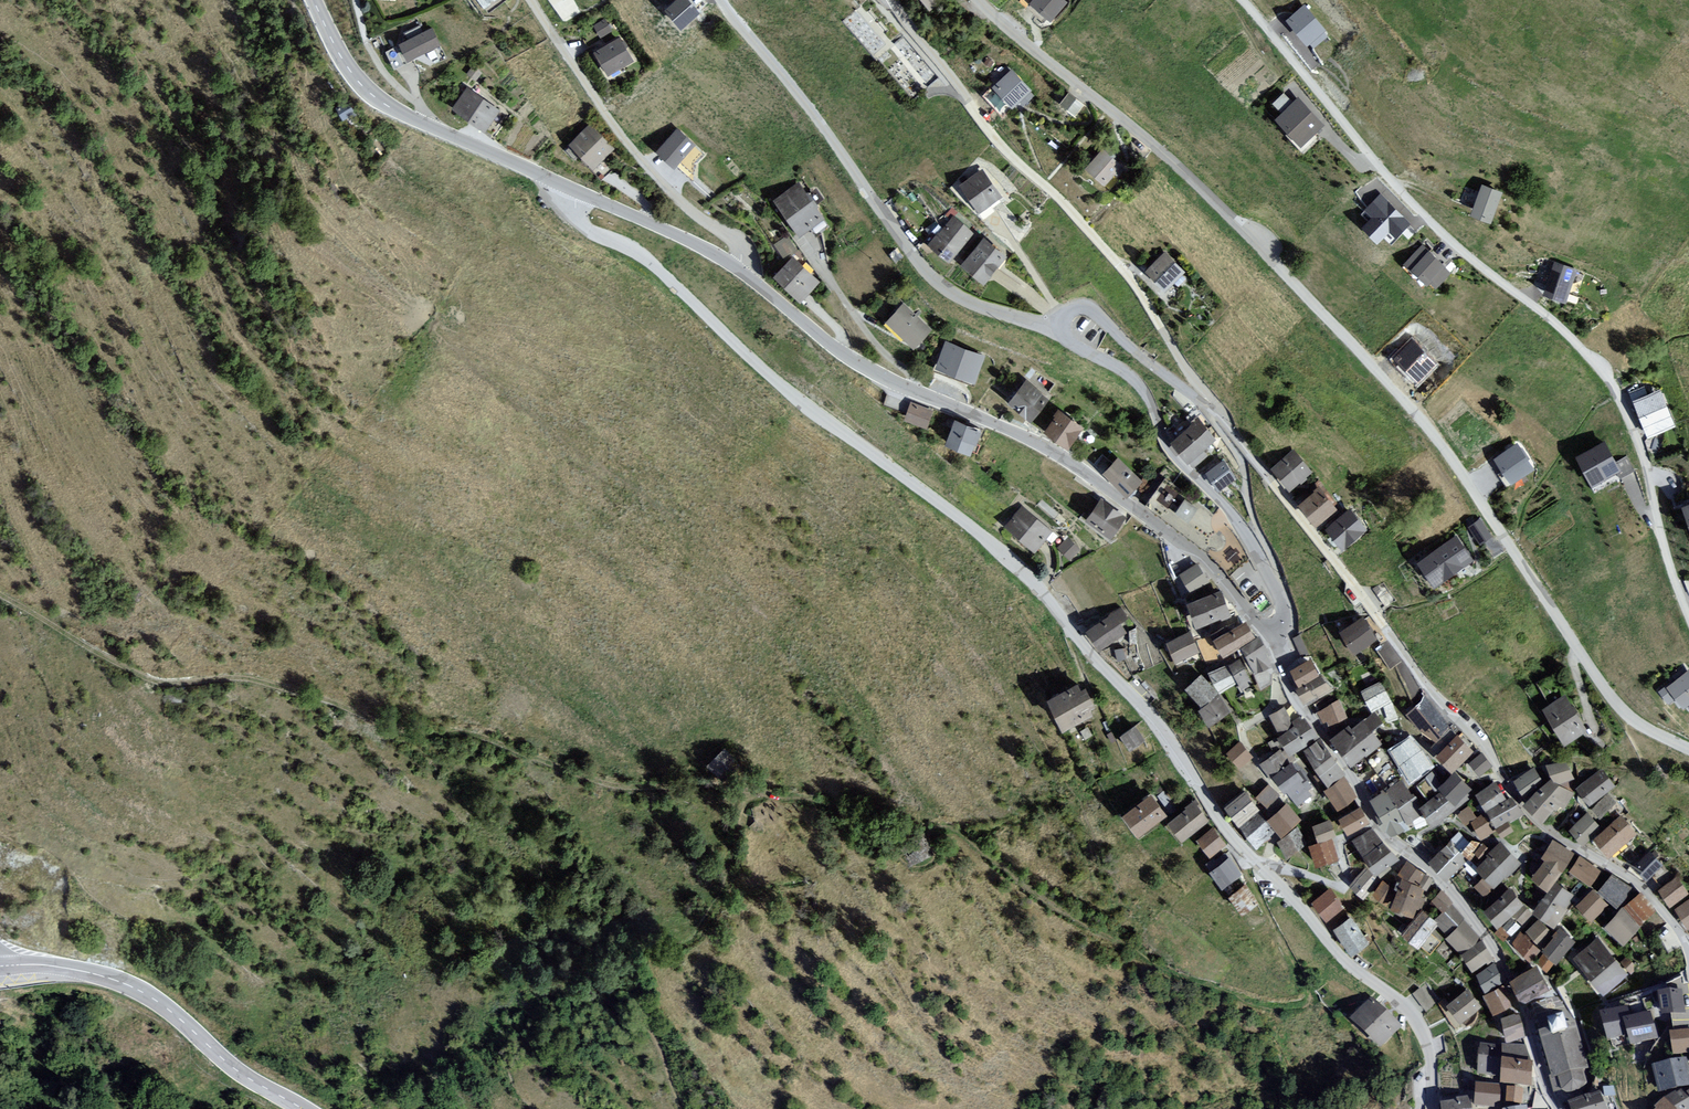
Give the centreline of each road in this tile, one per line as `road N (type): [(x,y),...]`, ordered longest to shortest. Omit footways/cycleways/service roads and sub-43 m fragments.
road 1 (unclassified): [(575,191),(584,227),(644,256),(765,373),(969,524),(1041,590),(1165,737),(1242,848),(1340,956),(1411,1013),(1429,1061),(1431,1108)]
road 2 (unclassified): [(980,0),(1045,64),(1201,187),(1425,423),(1617,706),(1688,749)]
road 3 (unclassified): [(1688,619),(1639,448),(1598,365),(1403,196),(1238,0)]
road 4 (unclassified): [(1220,420),(1536,824),(1640,889),(1688,950)]
road 5 (tertiary): [(740,268),(819,339),(895,386),(1068,463),(1230,589),(1275,645)]
road 6 (tertiary): [(1275,645),(1290,697),(1337,755),(1375,825),(1436,878),(1489,942),(1557,1108)]
road 7 (unclassified): [(893,0),(989,134),(1072,213),(1153,317),(1220,420)]
road 8 (unclassified): [(1053,335),(969,302),(926,272),(721,0)]
road 9 (unclassified): [(1275,645),(1282,606),(1256,552),(1169,454),(1140,386),(1053,335)]
road 10 (unclassified): [(740,268),(743,252),(649,171),(530,0)]
road 11 (tertiary): [(303,1108),(235,1069),(146,994),(50,965),(0,966)]
road 12 (tertiary): [(311,0),(345,64),(394,111),(575,191)]
road 13 (unclassified): [(1053,335),(1070,308),(1086,306),(1220,420)]
road 14 (tertiary): [(575,191),(740,268)]

